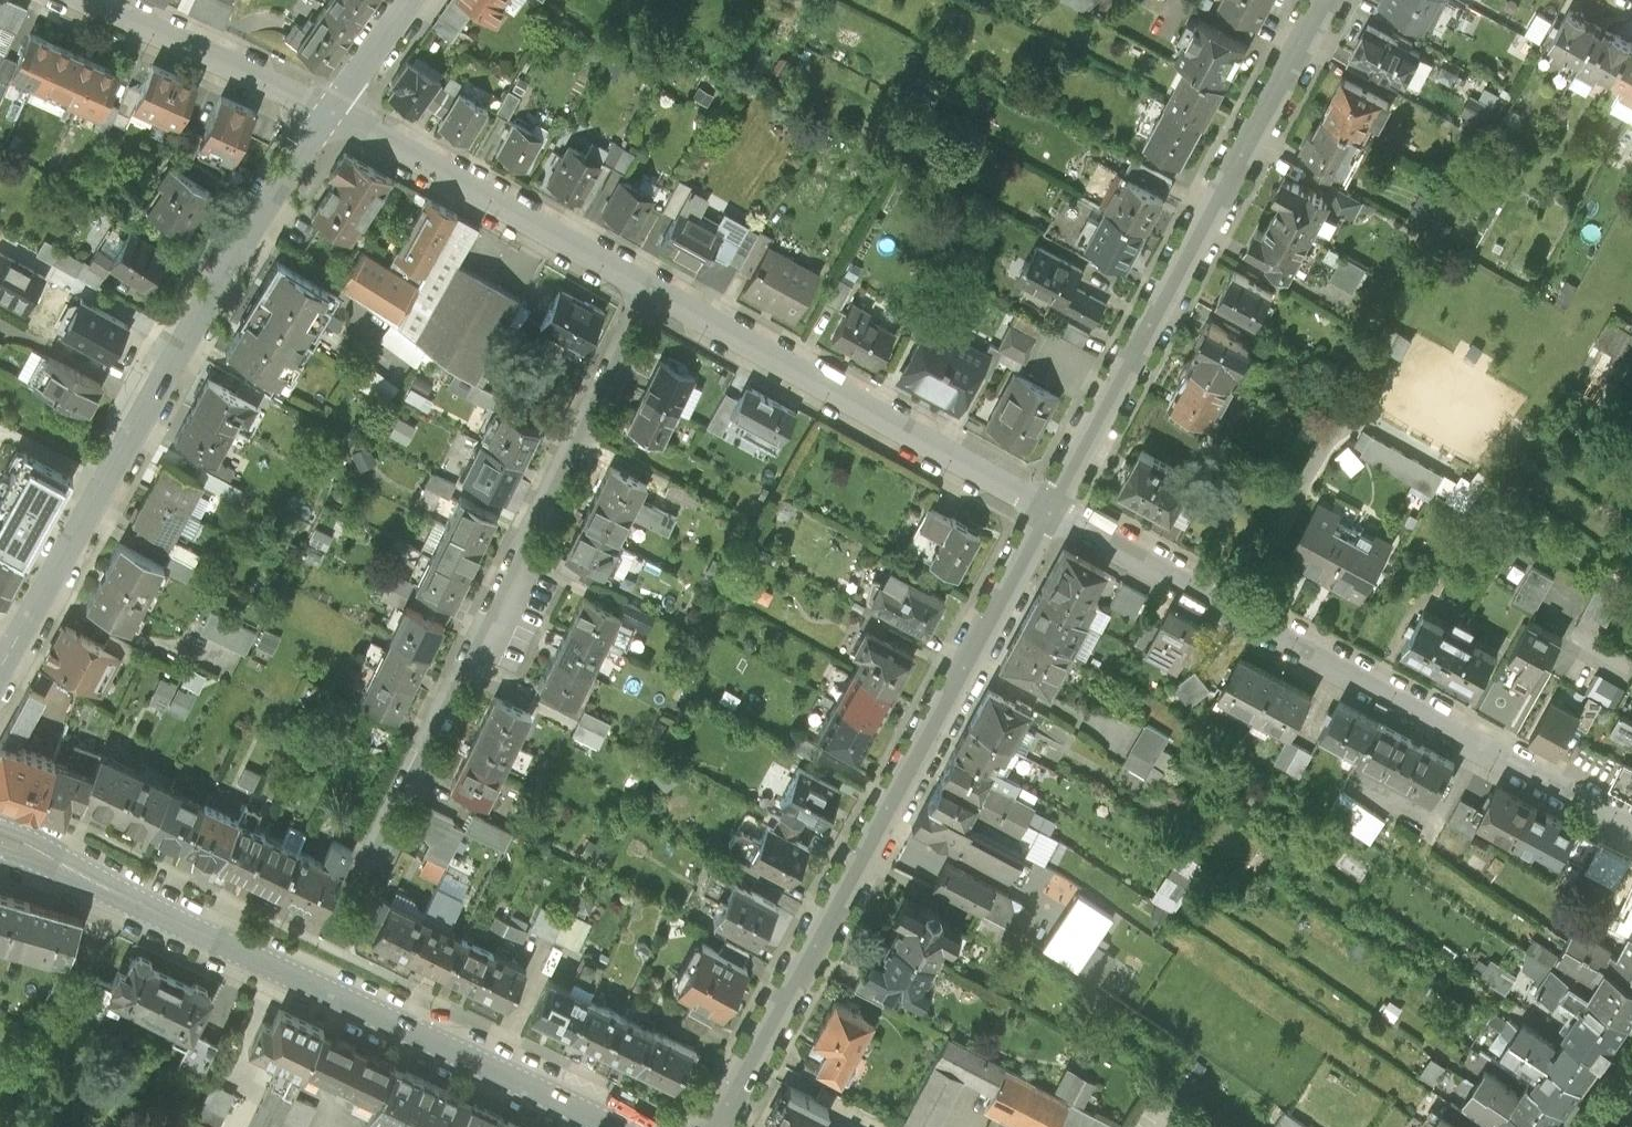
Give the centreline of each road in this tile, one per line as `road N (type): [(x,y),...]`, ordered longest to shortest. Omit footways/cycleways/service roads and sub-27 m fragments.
road 1 (residential): [(1046,508),(717,1126)]
road 2 (secondary): [(0,828),(612,1126)]
road 3 (residential): [(1631,829),(1046,508)]
road 4 (tertiary): [(0,678),(236,248),(333,108)]
road 5 (residential): [(652,287),(375,852)]
road 6 (residential): [(1326,0),(1046,508)]
road 7 (residential): [(1046,508),(652,287)]
road 8 (residential): [(652,287),(333,108)]
road 9 (residential): [(333,108),(92,0)]
road 10 (tertiary): [(333,108),(412,0)]

